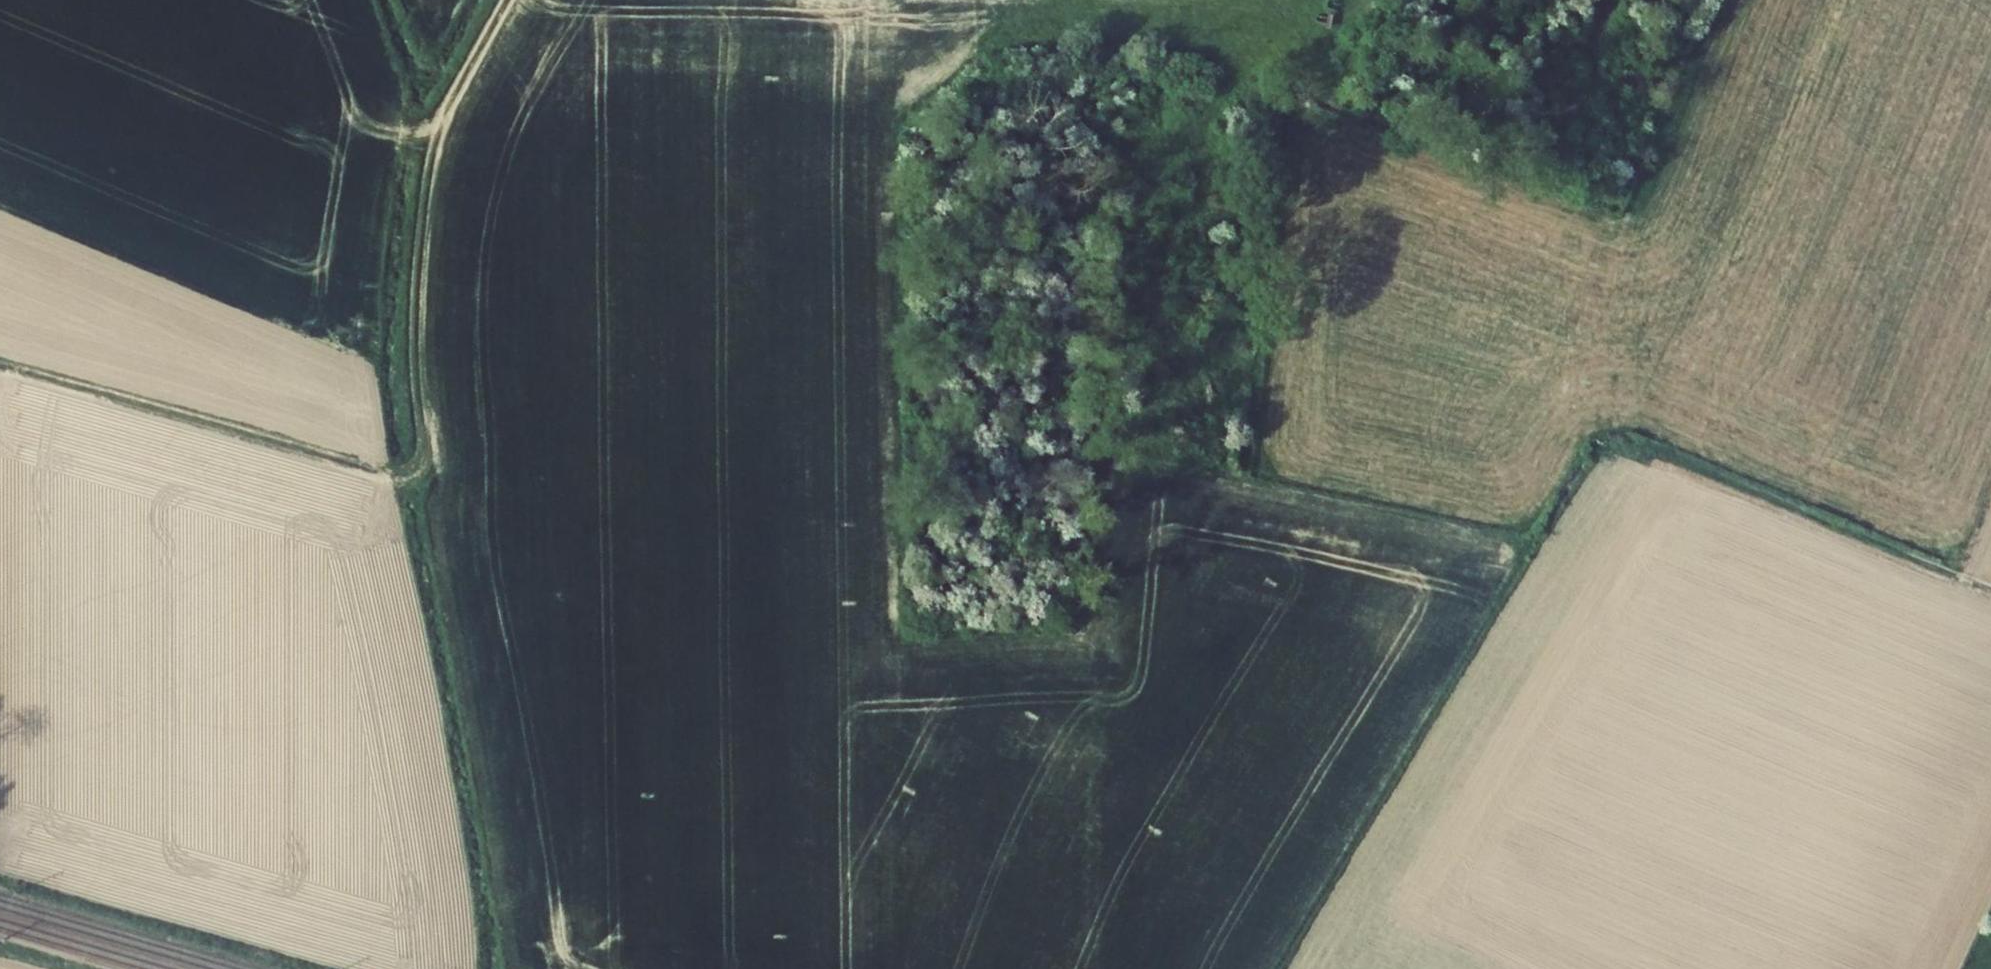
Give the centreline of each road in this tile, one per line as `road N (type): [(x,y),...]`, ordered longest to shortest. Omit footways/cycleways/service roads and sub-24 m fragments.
road 1 (track): [(506,0),(431,153),(412,340),(424,459),(414,471),(388,477)]
road 2 (track): [(1990,589),(1727,481)]

